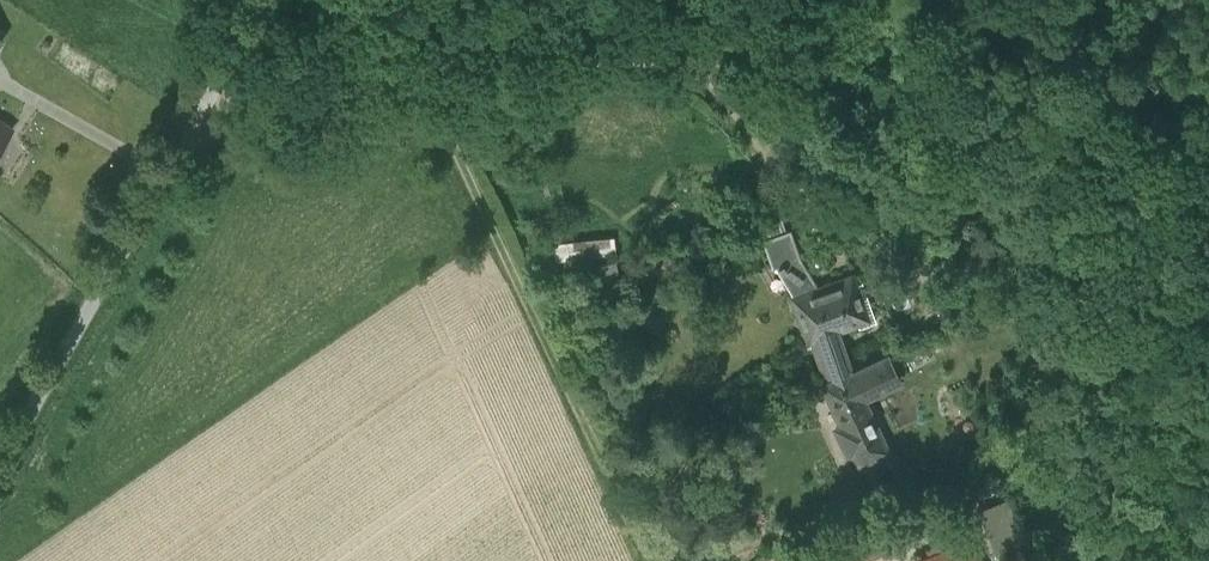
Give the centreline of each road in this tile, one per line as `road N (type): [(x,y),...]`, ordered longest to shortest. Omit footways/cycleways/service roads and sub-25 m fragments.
road 1 (track): [(180,149),(611,52),(713,62)]
road 2 (unclassified): [(0,467),(269,0)]
road 3 (track): [(649,560),(424,94)]

